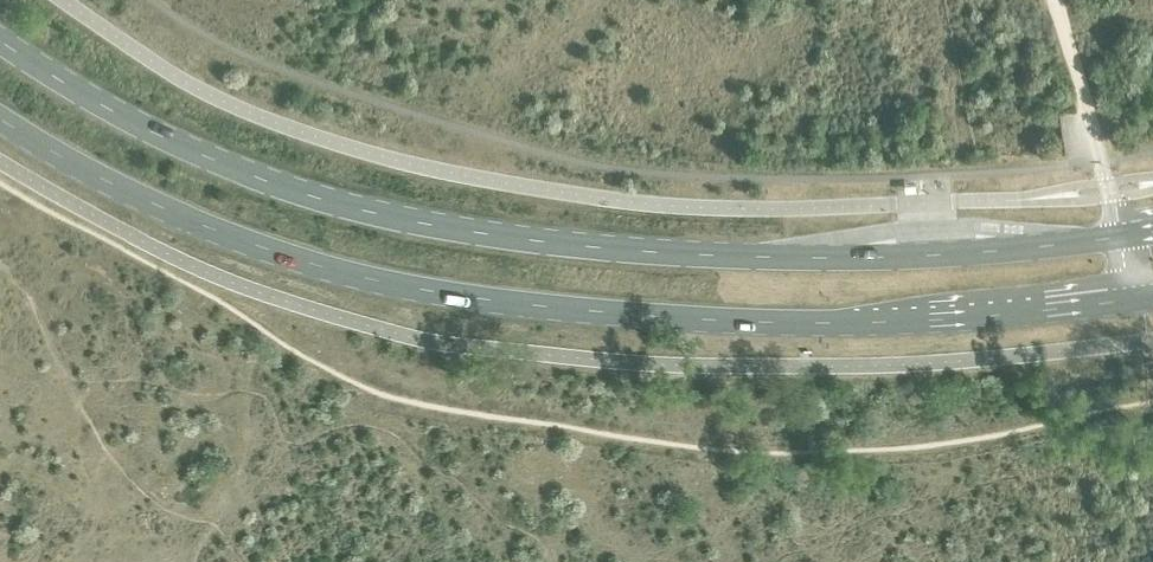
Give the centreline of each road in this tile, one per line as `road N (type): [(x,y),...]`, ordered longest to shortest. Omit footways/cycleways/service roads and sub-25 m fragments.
road 1 (primary): [(1152,235),(992,256),(855,261),(683,258),(484,239),(358,213),(210,161),(123,119),(0,40)]
road 2 (primary): [(0,117),(127,194),(209,229),(363,280),(455,298),(693,319),(868,323),(1152,300)]

